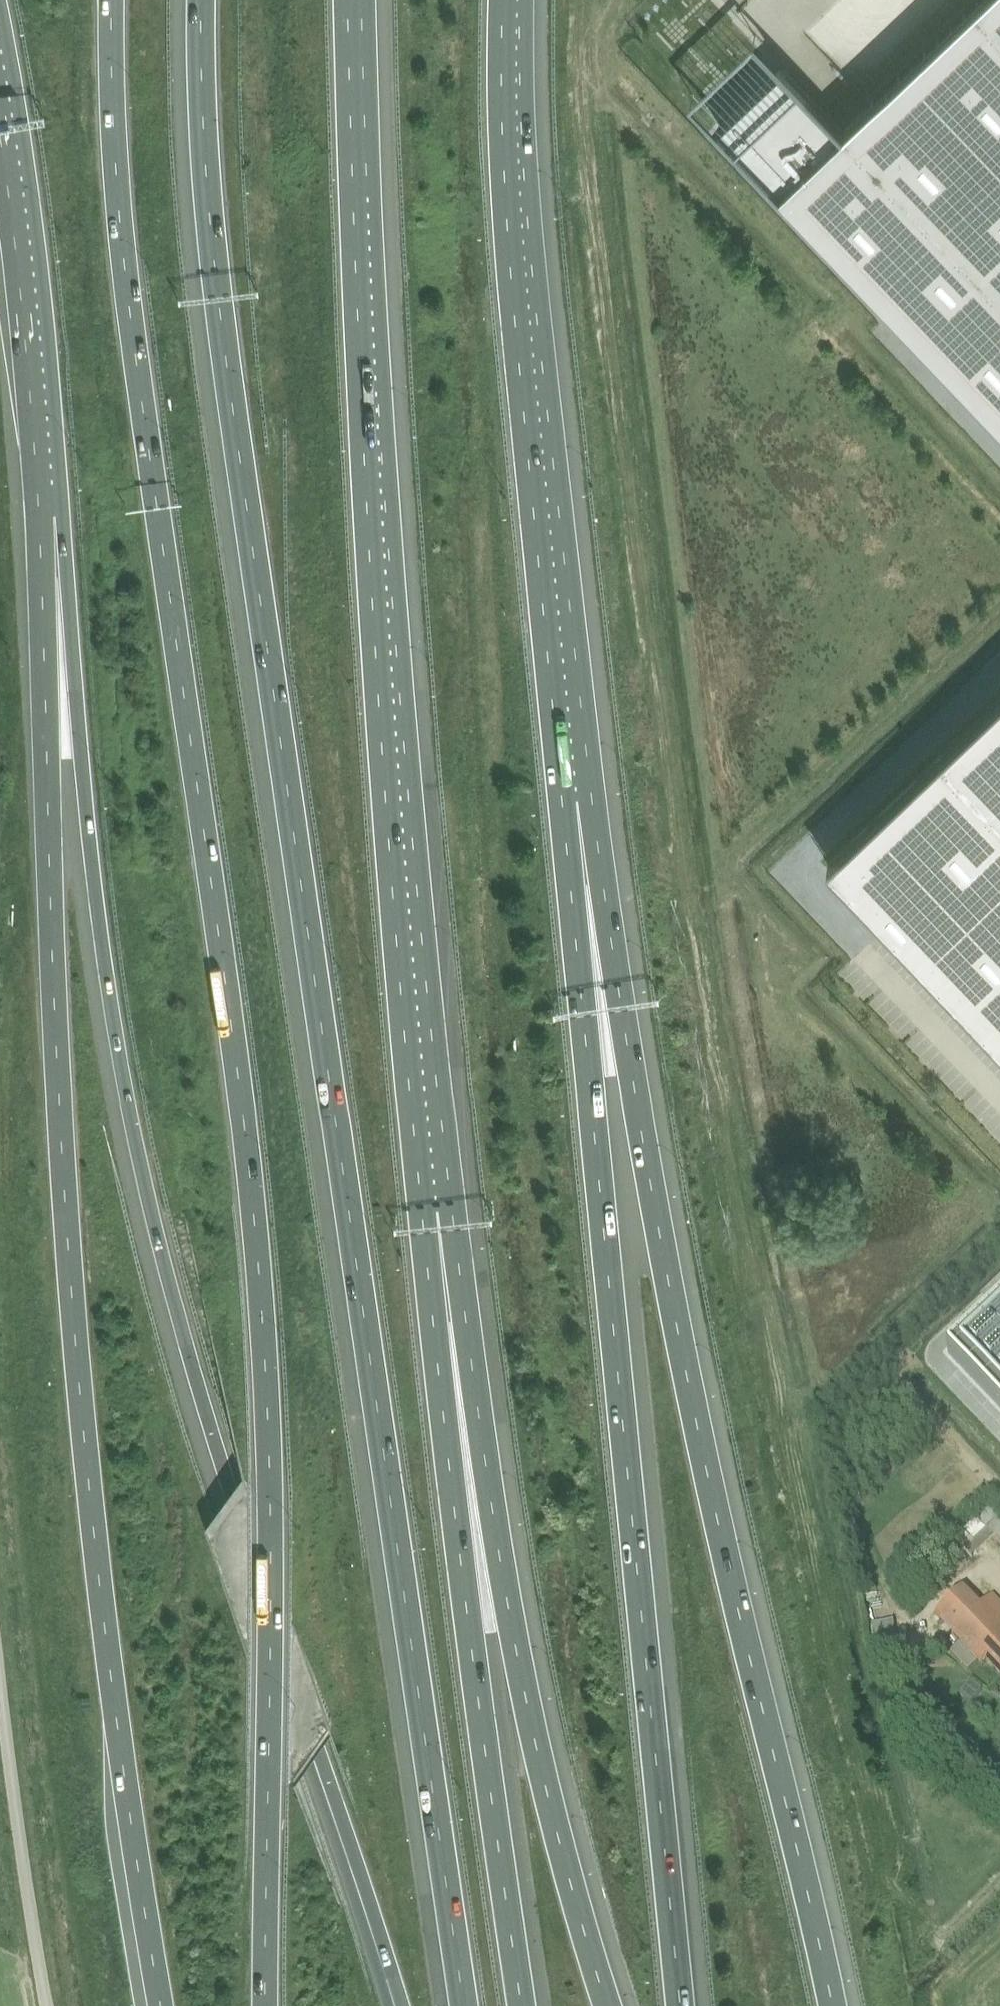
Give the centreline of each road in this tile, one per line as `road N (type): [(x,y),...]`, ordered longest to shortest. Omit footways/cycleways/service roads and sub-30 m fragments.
road 1 (motorway): [(203,0),(205,173),(231,406),(459,2005)]
road 2 (trunk): [(112,0),(116,183),(144,416),(260,1271),(272,1552),(268,2005)]
road 3 (track): [(582,0),(592,229),(721,1086),(889,1897)]
road 4 (motorway): [(39,520),(82,758),(122,1090),(168,1300),(399,2005)]
road 5 (motorway): [(39,520),(74,1306),(118,1711),(164,2005)]
road 6 (motorway): [(833,2005),(707,1454),(574,787)]
road 7 (motorway): [(683,2005),(589,1078),(574,787)]
road 8 (motorway): [(429,1202),(390,766),(357,0)]
road 9 (motorway): [(605,2005),(570,1906),(519,1679),(429,1202)]
road 10 (motorway): [(525,2005),(460,1580),(429,1202)]
road 11 (motorway): [(574,787),(516,168),(514,0)]
road 12 (motorway): [(0,96),(15,185),(39,520)]
road 13 (unclassified): [(43,2005),(0,1699)]

